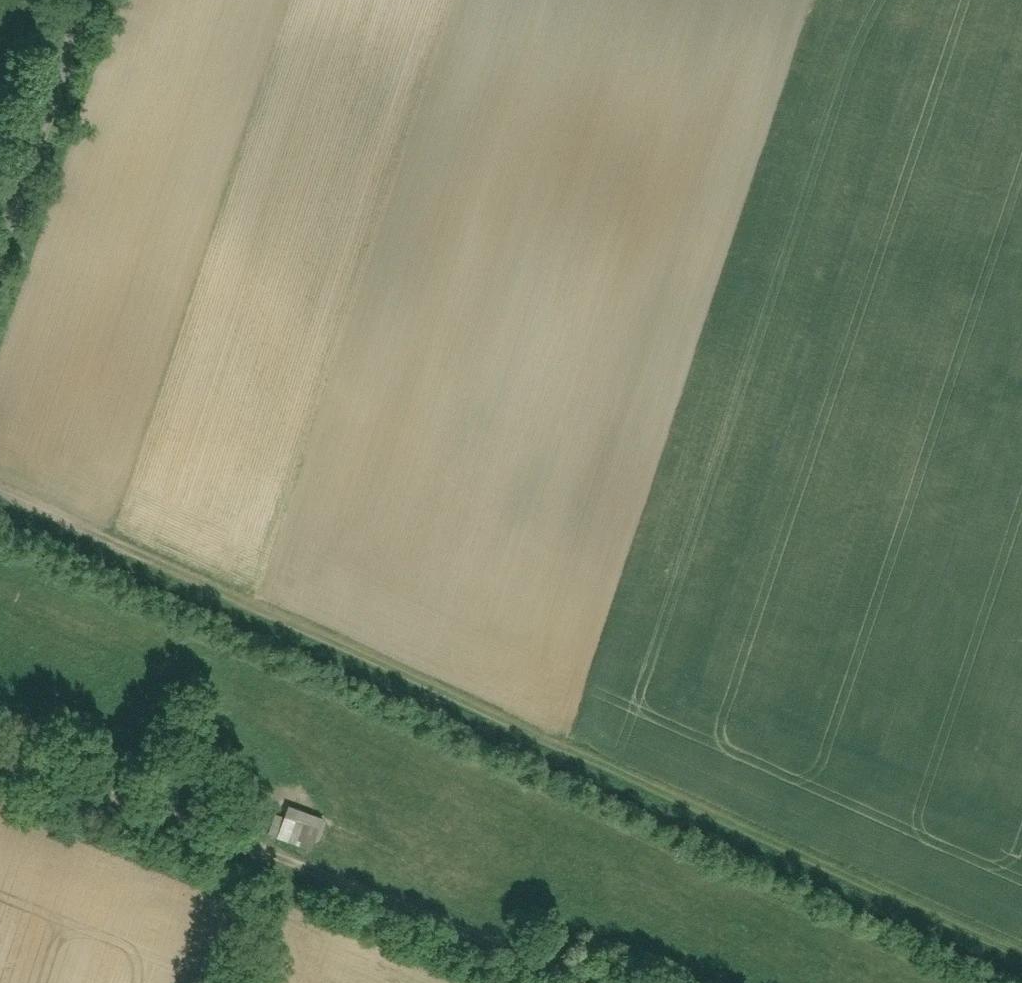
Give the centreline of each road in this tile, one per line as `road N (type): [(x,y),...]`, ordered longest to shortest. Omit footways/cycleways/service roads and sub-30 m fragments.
road 1 (track): [(0,751),(589,982)]
road 2 (unclassified): [(87,0),(0,271)]

